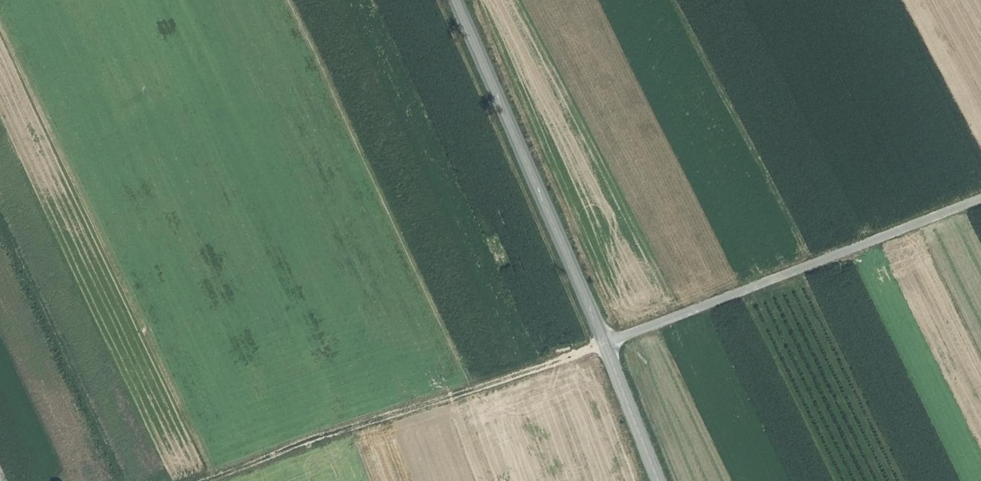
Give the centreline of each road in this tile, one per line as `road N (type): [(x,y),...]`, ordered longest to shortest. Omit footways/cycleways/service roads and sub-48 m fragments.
road 1 (track): [(207,480),(606,344)]
road 2 (unclassified): [(606,344),(980,197)]
road 3 (tertiary): [(606,344),(456,0)]
road 4 (tertiary): [(659,480),(606,344)]

